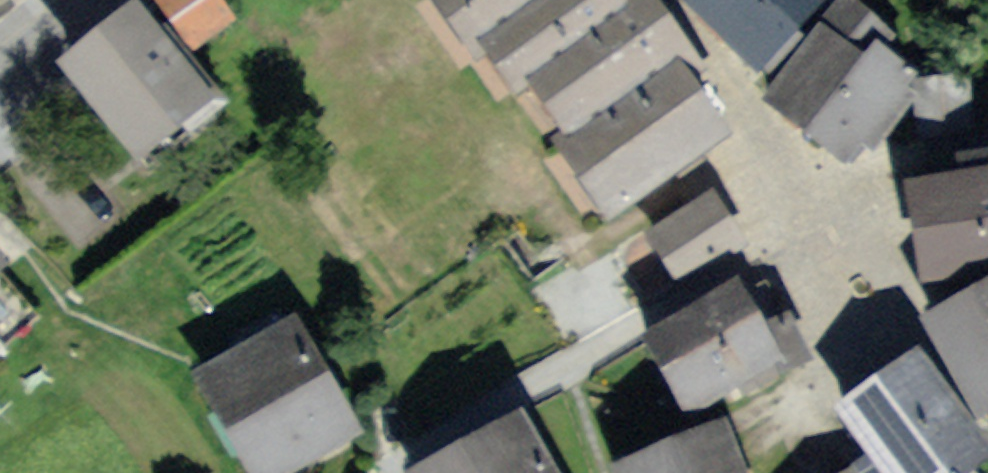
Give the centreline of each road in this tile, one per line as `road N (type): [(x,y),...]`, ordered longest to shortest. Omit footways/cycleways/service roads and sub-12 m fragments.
road 1 (unclassified): [(779,205),(745,258),(399,460),(389,472)]
road 2 (residential): [(678,0),(779,205)]
road 3 (residential): [(779,205),(884,298)]
road 4 (primary): [(0,86),(109,0)]

